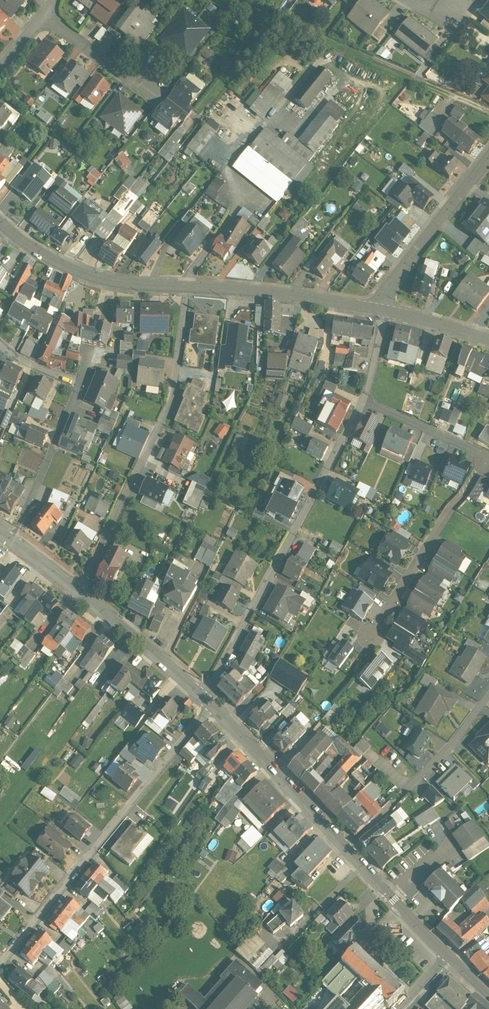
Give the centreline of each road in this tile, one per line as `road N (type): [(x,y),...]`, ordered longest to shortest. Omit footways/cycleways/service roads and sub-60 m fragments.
road 1 (residential): [(0,966),(212,704)]
road 2 (residential): [(364,401),(204,695)]
road 3 (residential): [(81,591),(169,404),(187,285)]
road 4 (residential): [(485,461),(371,635)]
road 5 (residential): [(347,847),(453,743),(488,696)]
road 6 (residential): [(187,285),(90,275),(0,221)]
road 7 (tertiary): [(488,991),(347,847)]
road 8 (tertiary): [(347,847),(212,704)]
road 9 (residential): [(379,308),(187,285)]
road 10 (residential): [(488,156),(379,308)]
road 11 (residential): [(80,380),(13,538)]
road 12 (tertiary): [(204,695),(81,591)]
road 13 (residential): [(485,461),(473,448),(364,401)]
road 14 (residential): [(44,17),(152,95)]

